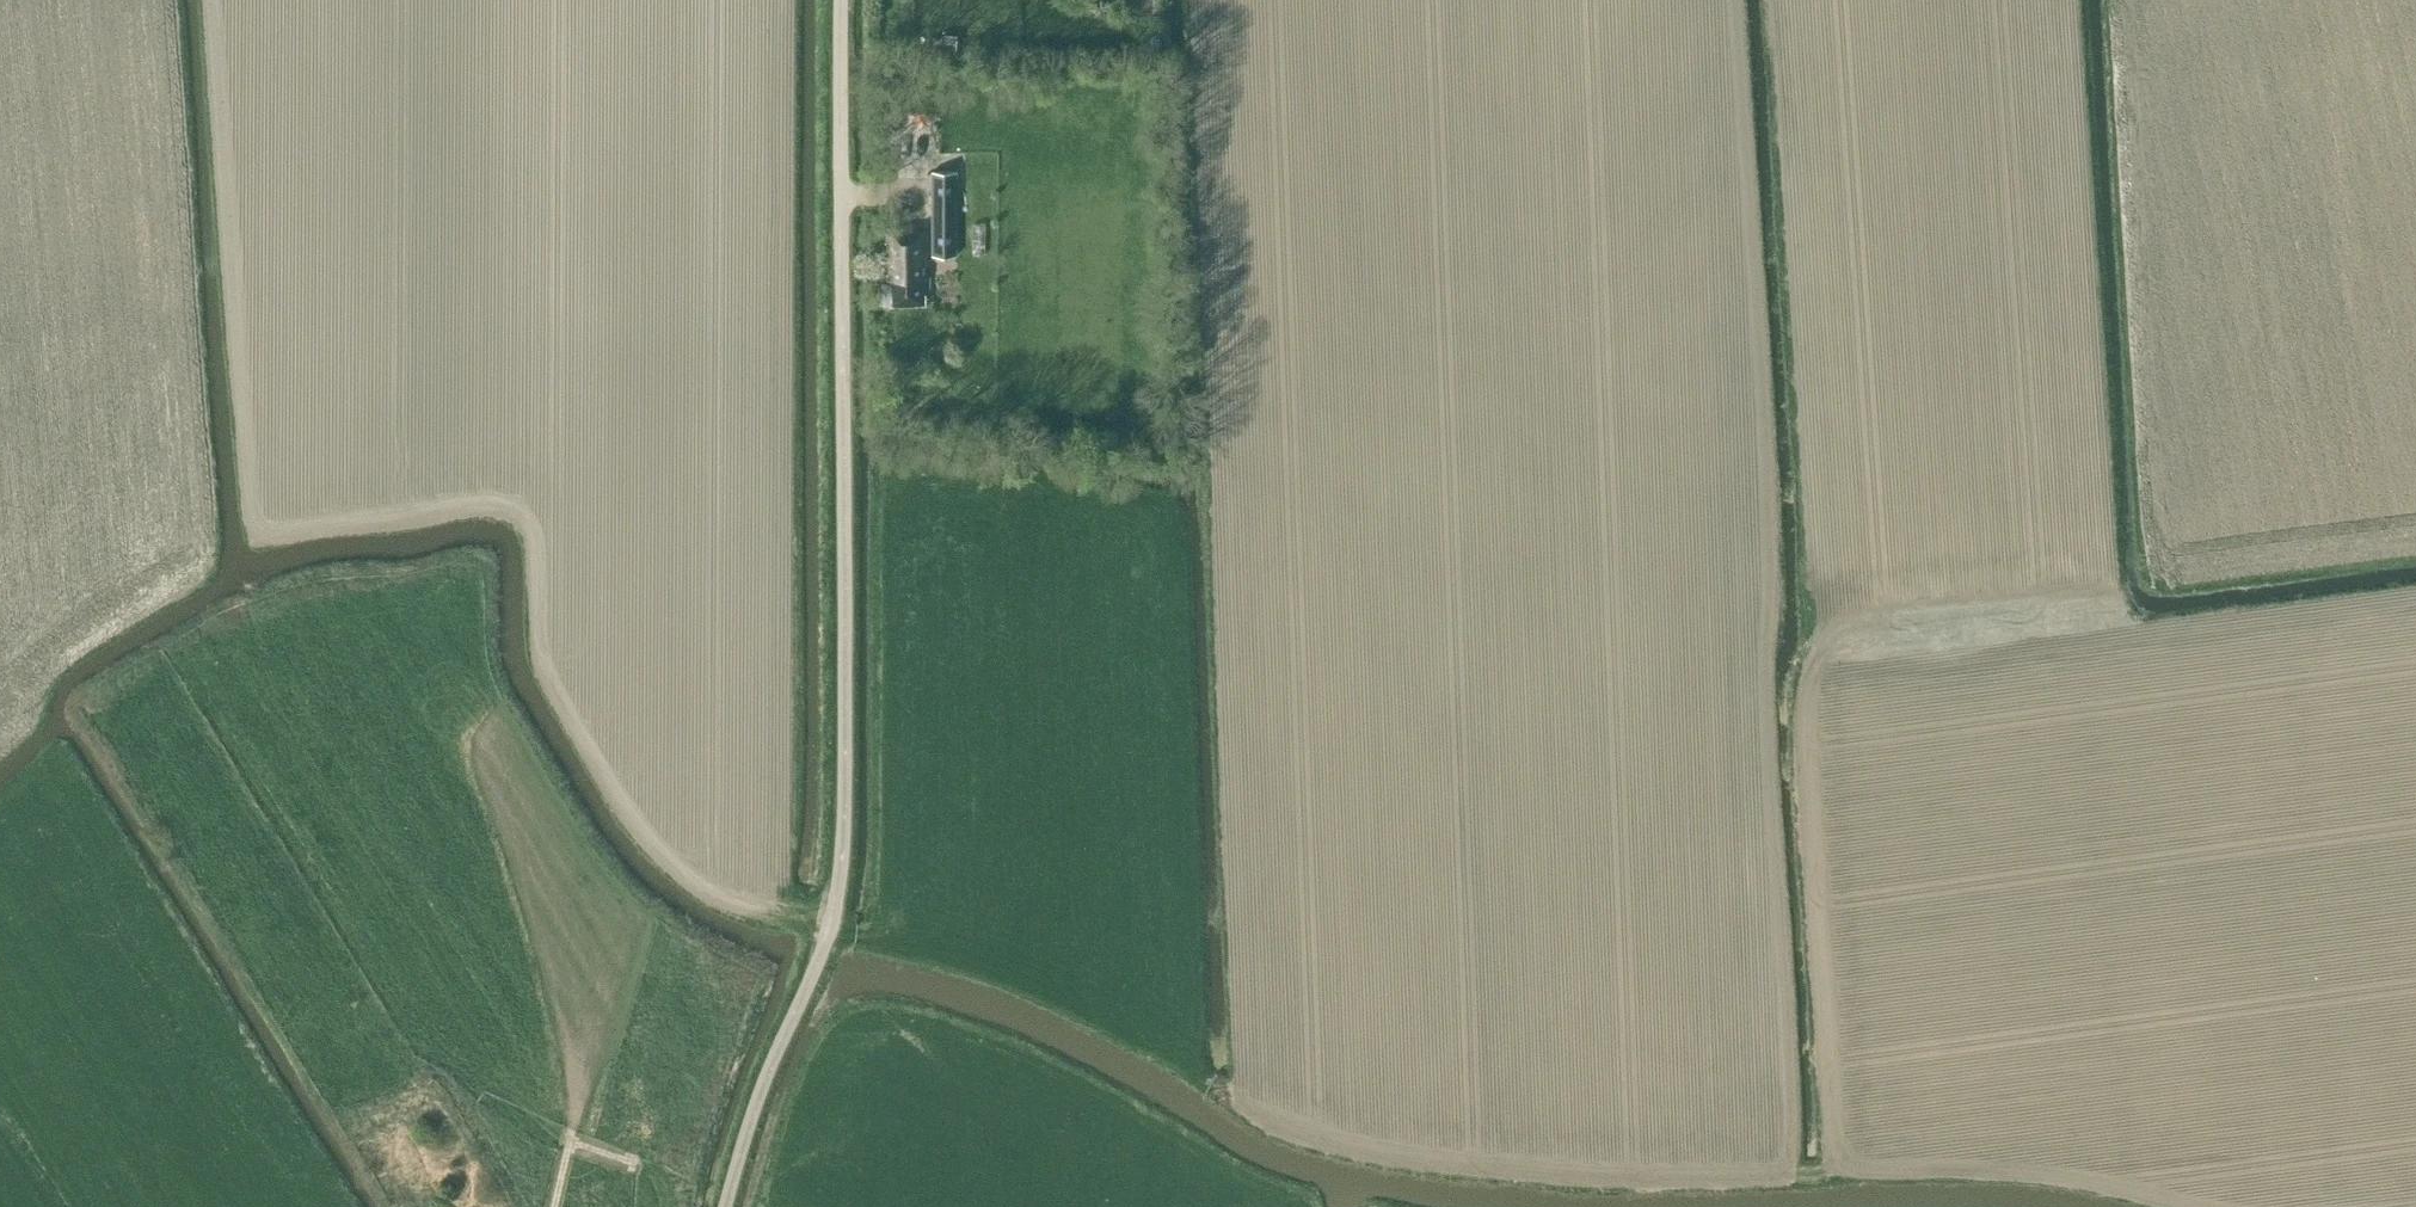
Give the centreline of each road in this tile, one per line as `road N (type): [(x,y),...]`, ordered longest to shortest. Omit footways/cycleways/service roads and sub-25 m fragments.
road 1 (unclassified): [(724,1206),(825,942),(845,842),(841,0)]

